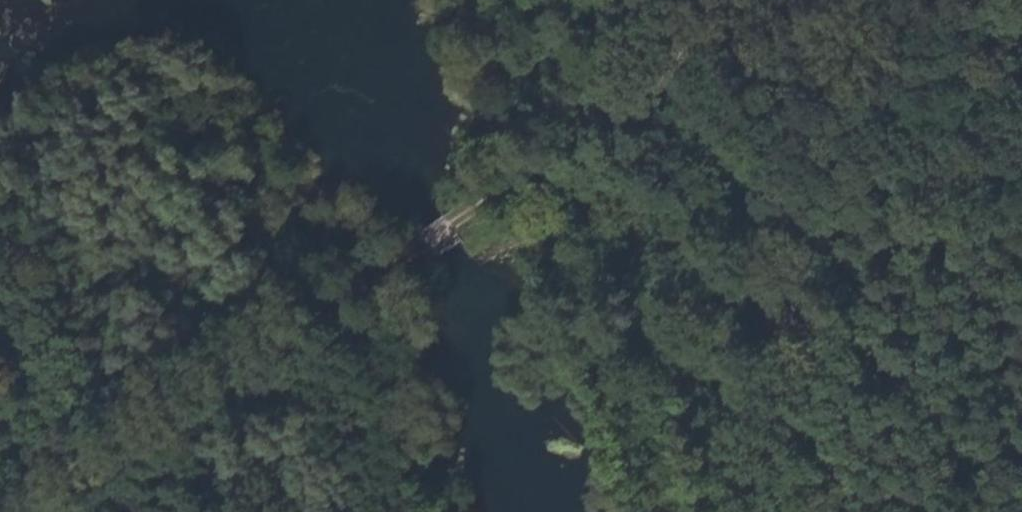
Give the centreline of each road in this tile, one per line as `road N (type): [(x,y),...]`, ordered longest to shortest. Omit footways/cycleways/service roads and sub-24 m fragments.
road 1 (track): [(665,0),(715,67),(760,180),(774,248),(749,511)]
road 2 (track): [(51,511),(371,287)]
road 3 (track): [(517,188),(822,0)]
road 4 (track): [(517,188),(371,287)]

